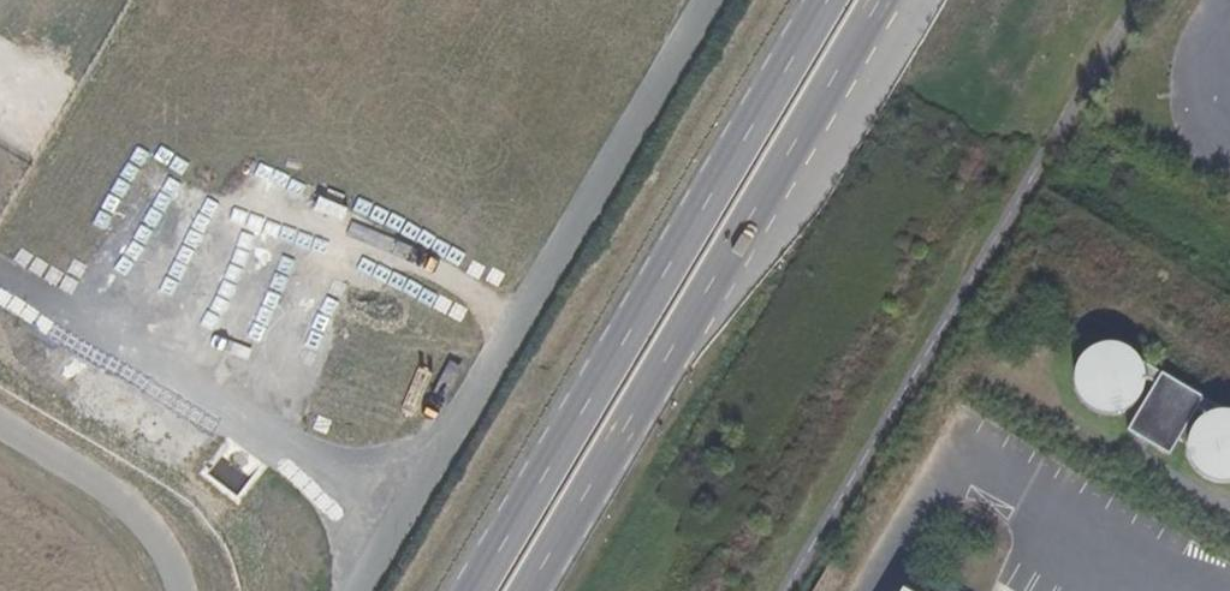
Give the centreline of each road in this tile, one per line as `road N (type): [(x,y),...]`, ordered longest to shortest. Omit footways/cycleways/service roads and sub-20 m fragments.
road 1 (primary): [(528,590),(880,0)]
road 2 (primary): [(827,0),(476,590)]

